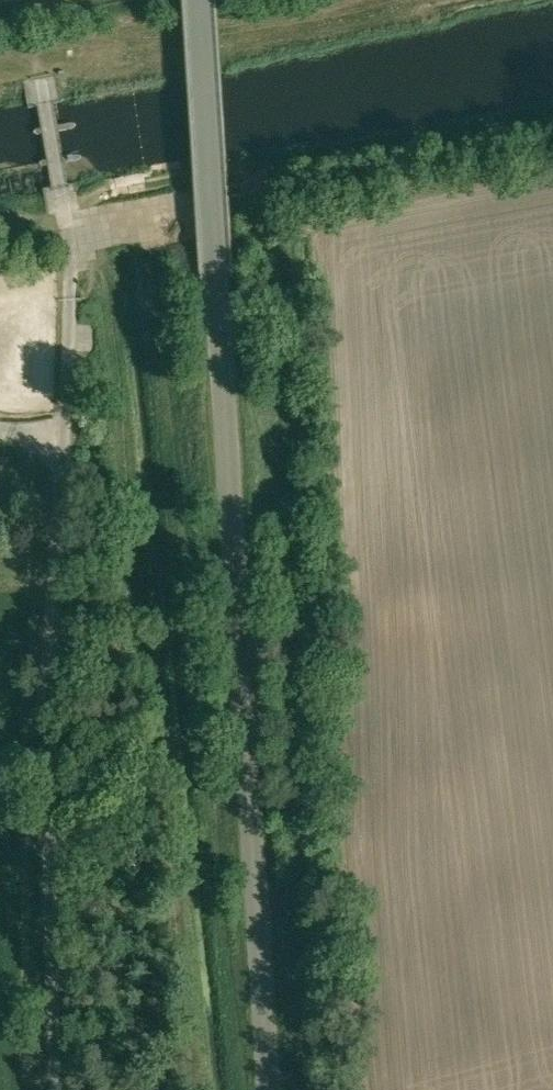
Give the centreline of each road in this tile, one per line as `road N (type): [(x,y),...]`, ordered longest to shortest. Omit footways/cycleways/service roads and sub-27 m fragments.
road 1 (unclassified): [(270,1089),(200,0)]
road 2 (unclassified): [(56,1089),(49,619),(71,227)]

